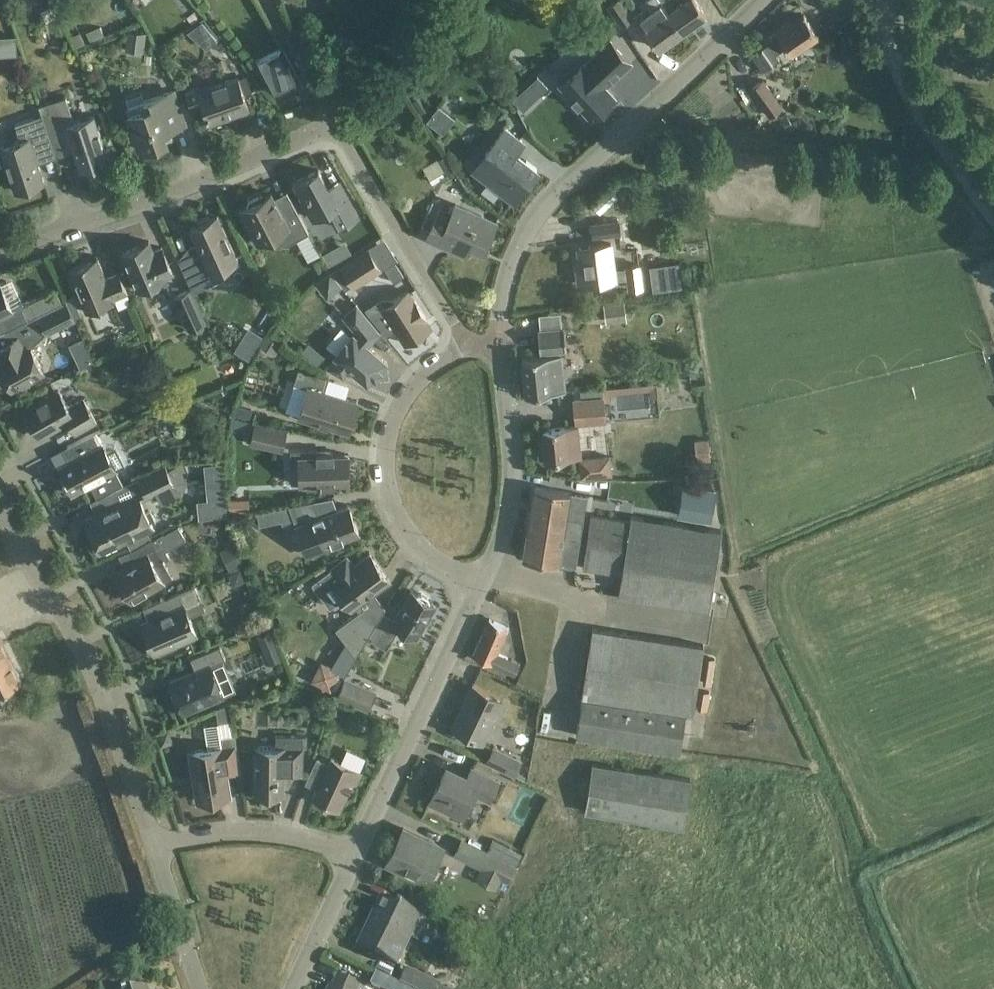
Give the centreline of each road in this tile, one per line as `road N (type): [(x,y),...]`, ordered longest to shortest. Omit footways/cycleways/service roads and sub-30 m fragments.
road 1 (residential): [(498,355),(506,283),(544,207),(765,0)]
road 2 (unclassified): [(161,853),(81,669),(0,518)]
road 3 (residential): [(0,261),(148,215),(334,132)]
road 4 (residential): [(467,579),(436,570),(405,544),(392,513),(384,451),(390,411),(419,375),(467,345)]
road 5 (residential): [(353,860),(467,613),(467,579)]
road 6 (residential): [(467,345),(334,132)]
road 7 (residential): [(467,579),(492,573),(511,511),(511,421),(498,355)]
road 8 (unclassified): [(993,210),(900,71),(895,0)]
road 9 (residential): [(161,853),(232,830),(305,837),(353,860)]
road 10 (residential): [(334,132),(263,0)]
road 11 (unclassified): [(200,988),(161,853)]
road 12 (residential): [(297,988),(353,860)]

